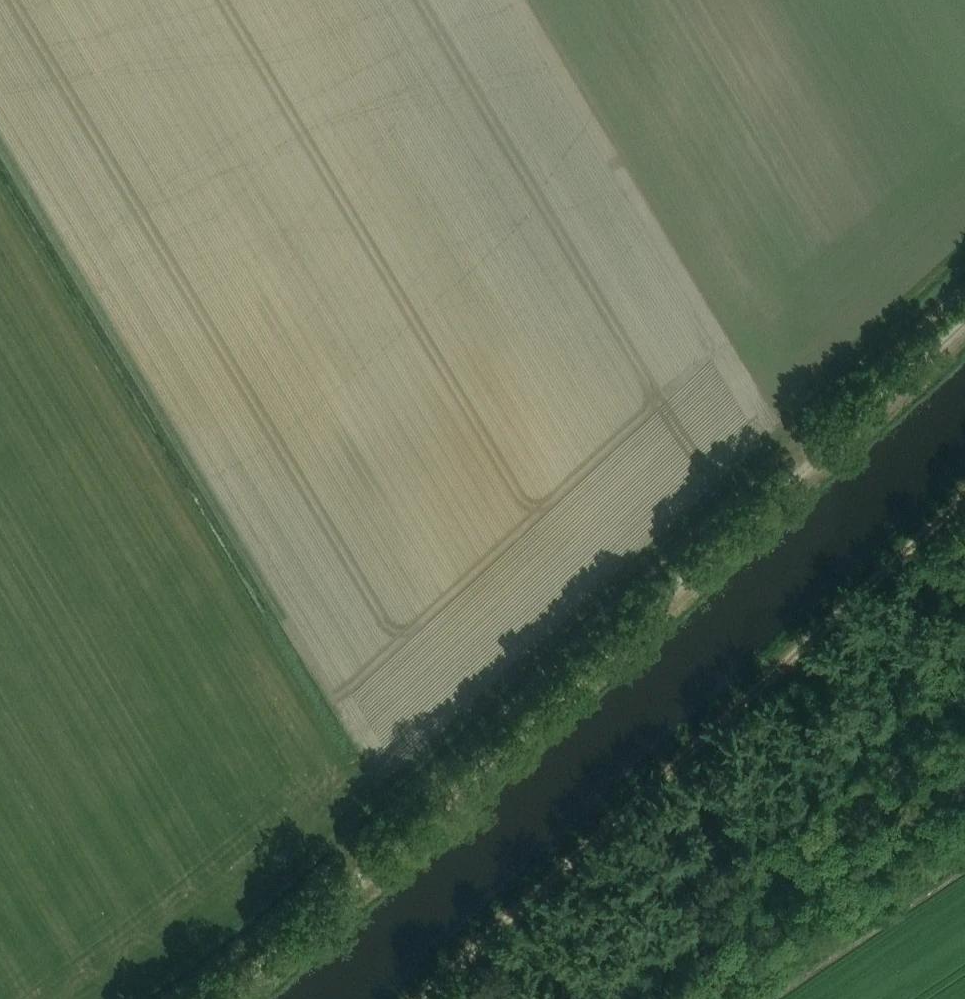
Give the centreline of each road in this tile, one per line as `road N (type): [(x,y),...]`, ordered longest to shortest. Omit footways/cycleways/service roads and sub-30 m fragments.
road 1 (track): [(964,339),(235,998)]
road 2 (track): [(410,998),(639,774),(964,485)]

